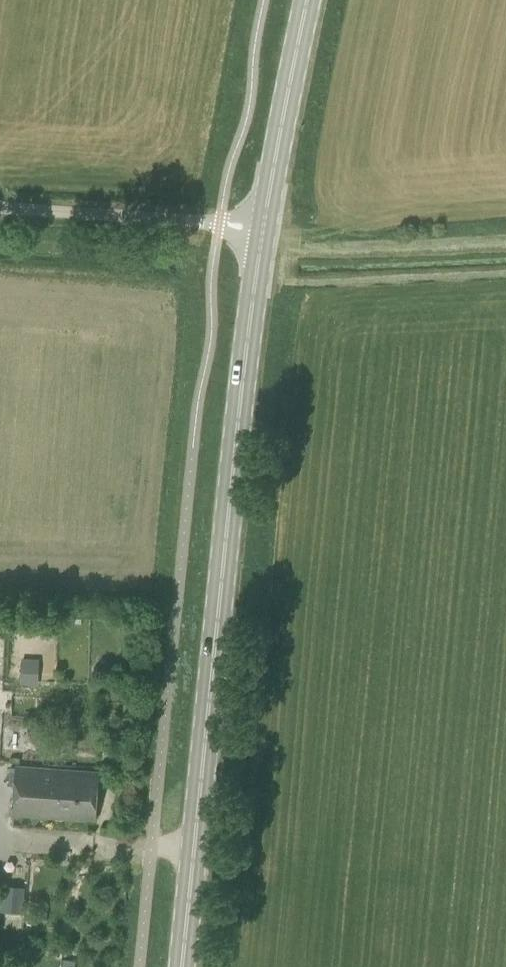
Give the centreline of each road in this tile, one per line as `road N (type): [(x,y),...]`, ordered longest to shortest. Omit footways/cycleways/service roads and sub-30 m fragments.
road 1 (primary): [(185,966),(265,221)]
road 2 (unclassified): [(0,208),(265,221)]
road 3 (primary): [(265,221),(311,0)]

